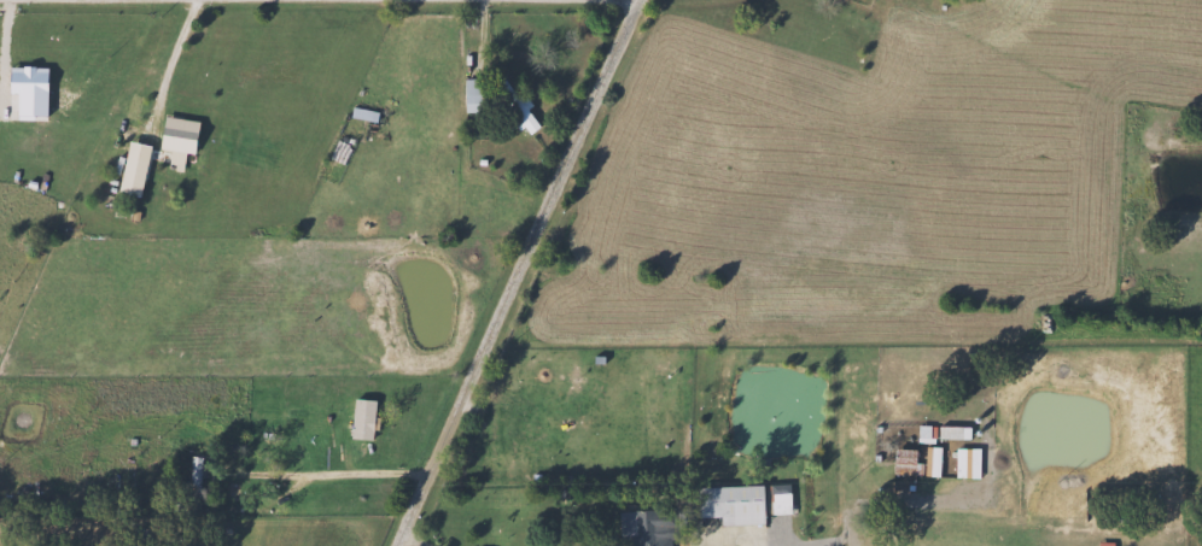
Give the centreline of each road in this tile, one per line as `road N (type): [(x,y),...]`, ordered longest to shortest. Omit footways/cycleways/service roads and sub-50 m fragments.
road 1 (residential): [(405,545),(644,0)]

